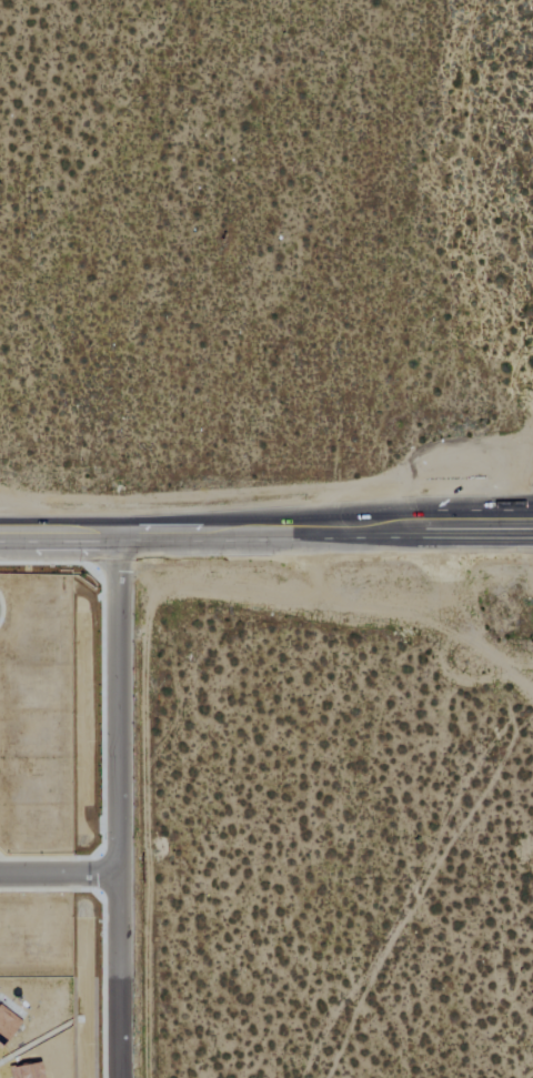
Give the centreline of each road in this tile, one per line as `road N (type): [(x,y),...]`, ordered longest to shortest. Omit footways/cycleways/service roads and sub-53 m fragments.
road 1 (residential): [(125,1077),(122,531)]
road 2 (tertiary): [(532,528),(0,531)]
road 3 (residential): [(124,874),(0,876)]

